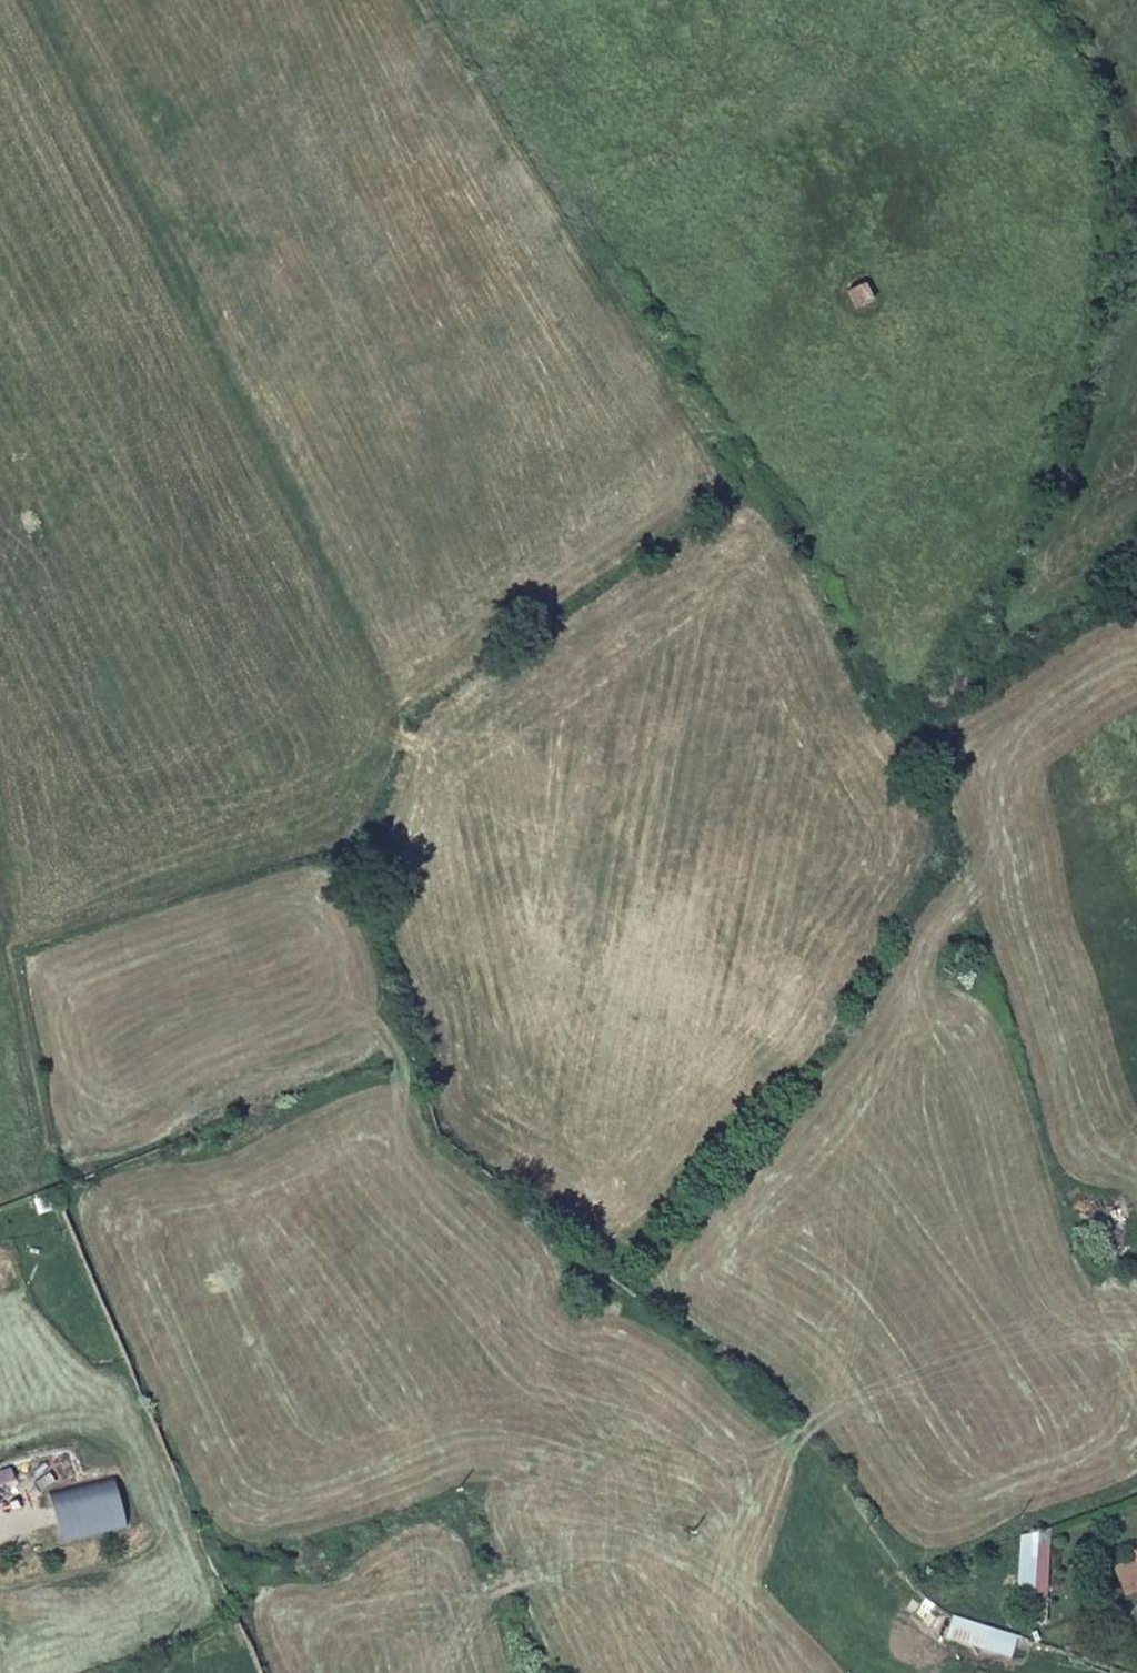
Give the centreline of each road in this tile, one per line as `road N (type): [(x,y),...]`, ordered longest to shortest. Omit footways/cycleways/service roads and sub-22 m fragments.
road 1 (track): [(456,0),(746,488)]
road 2 (track): [(0,1191),(30,1180),(44,1144),(12,969)]

